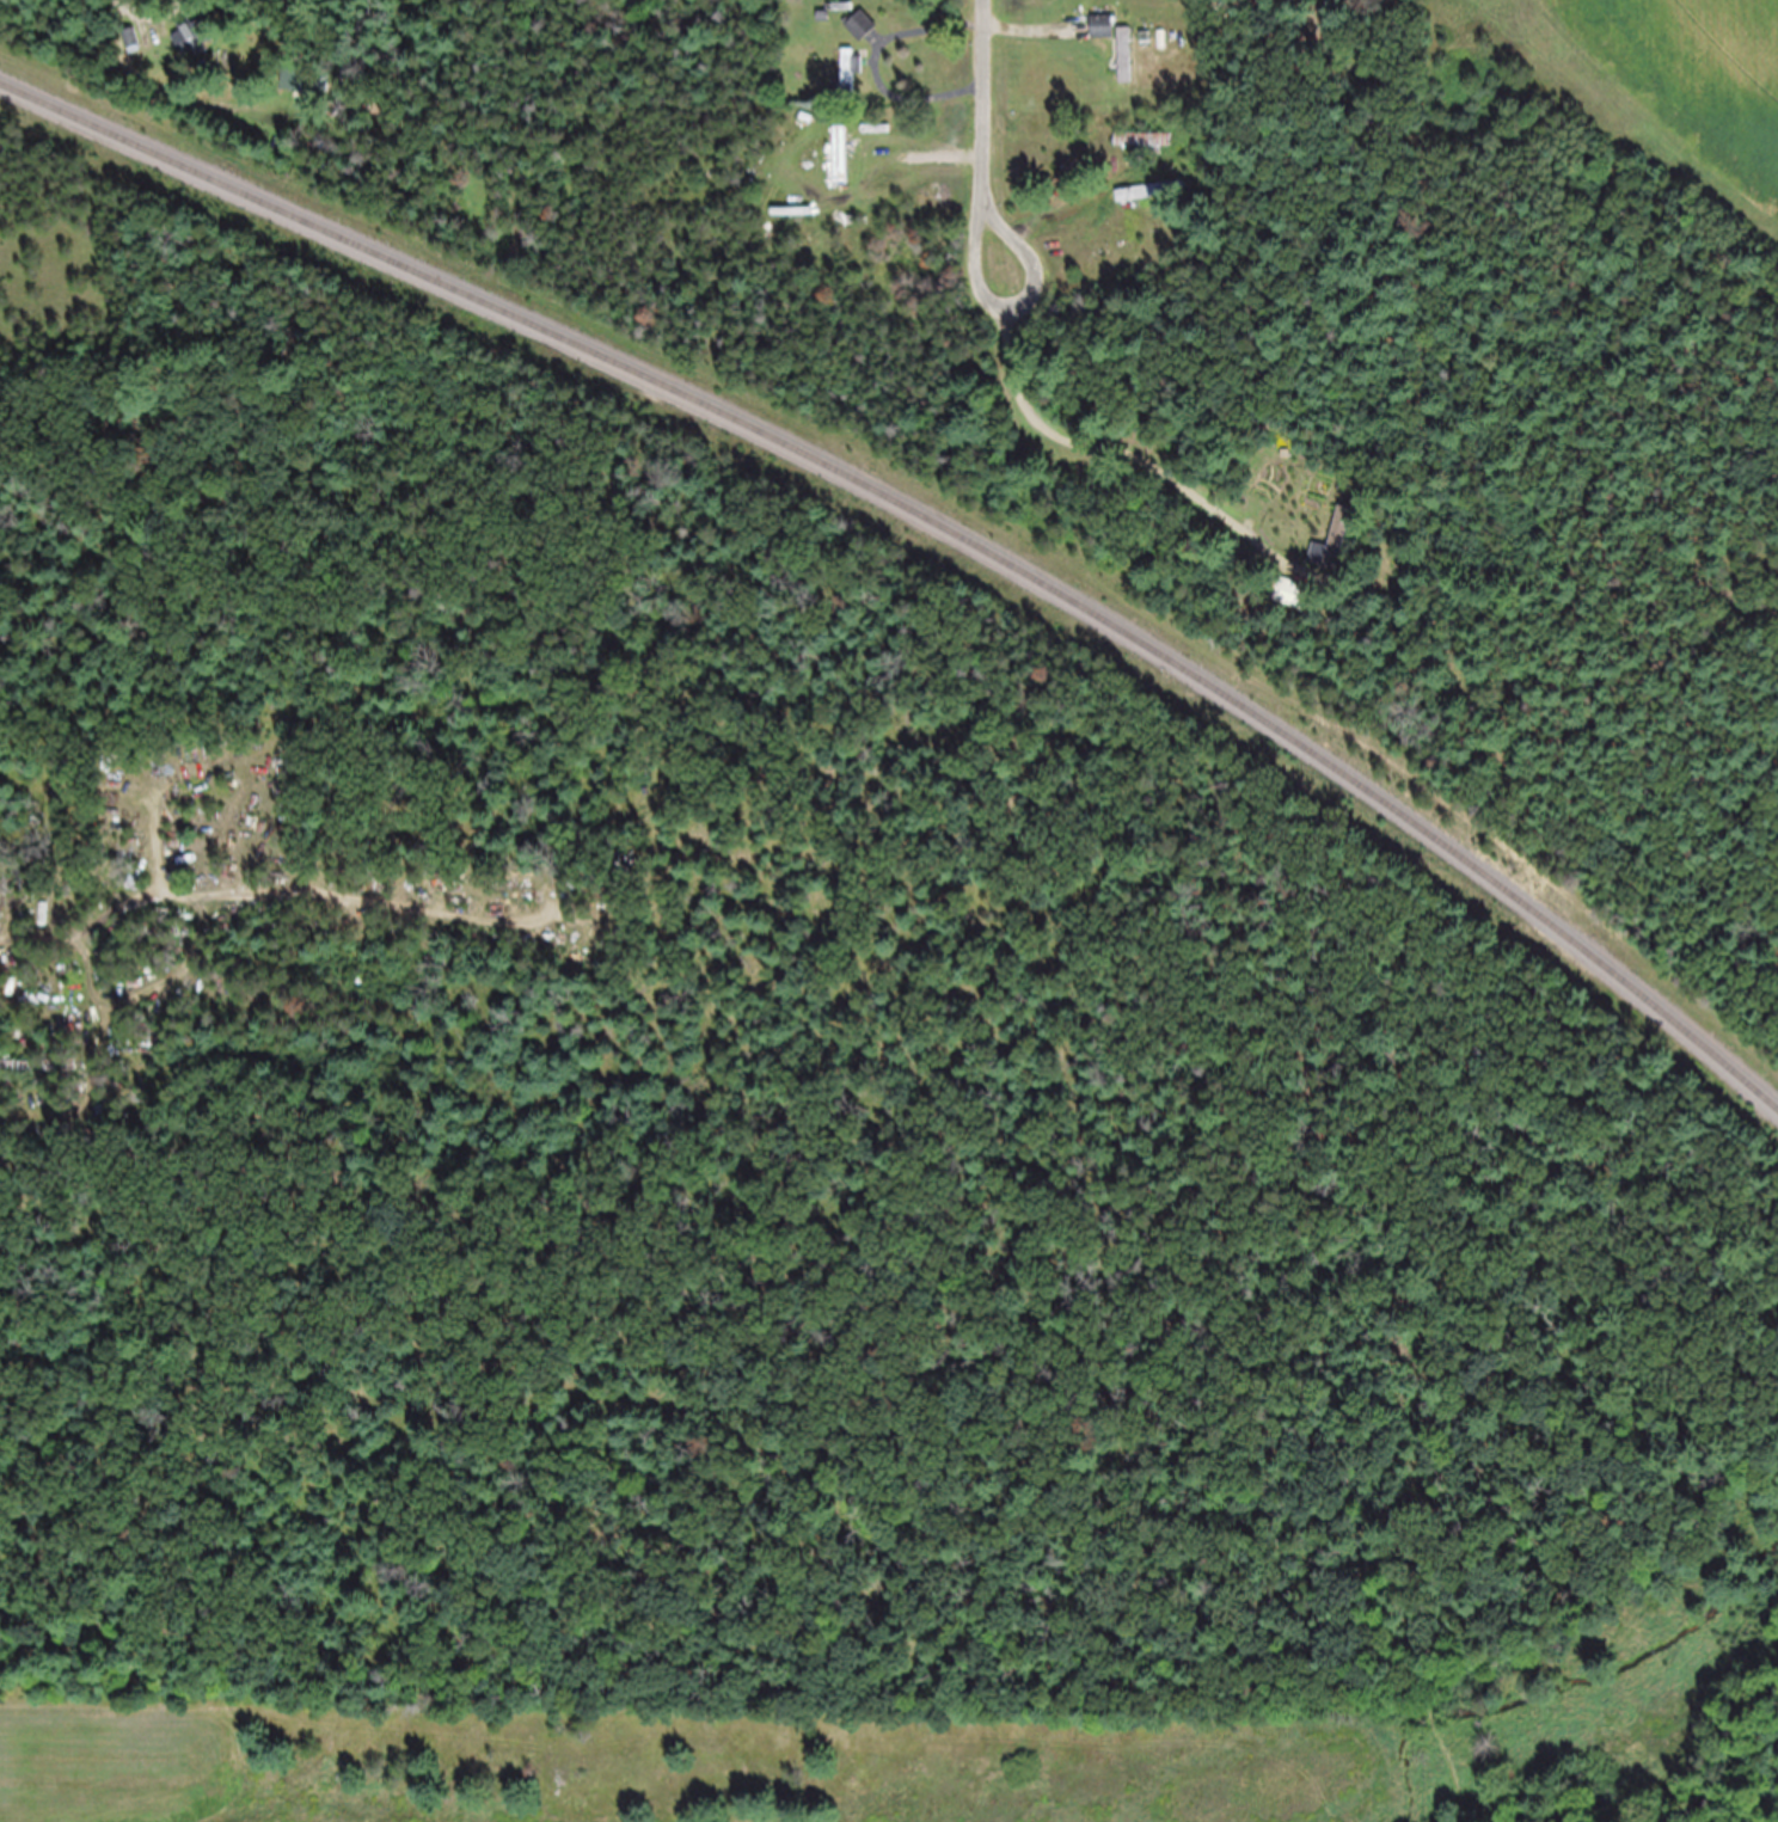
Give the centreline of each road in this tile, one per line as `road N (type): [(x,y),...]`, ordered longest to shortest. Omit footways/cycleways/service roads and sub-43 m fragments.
road 1 (residential): [(985,290),(985,0)]

